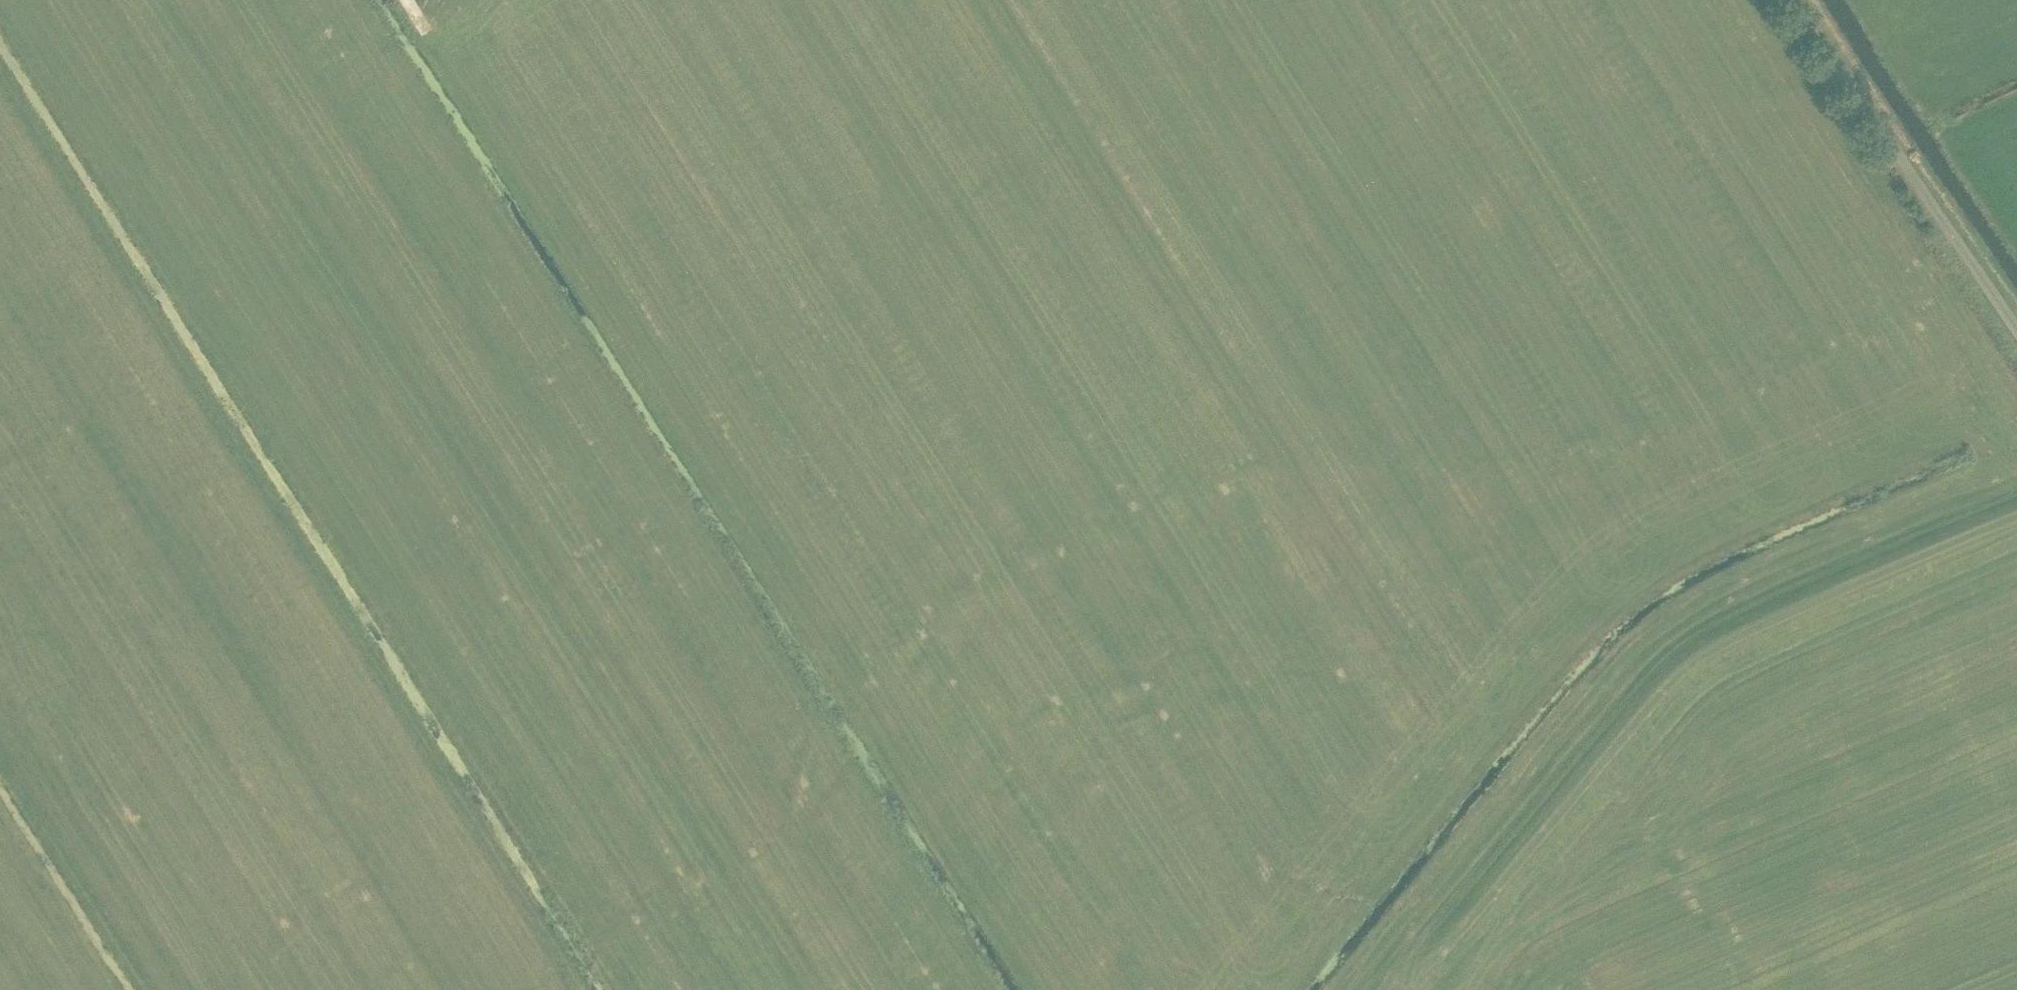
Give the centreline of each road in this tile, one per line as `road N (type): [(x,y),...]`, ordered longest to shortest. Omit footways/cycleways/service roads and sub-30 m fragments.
road 1 (unclassified): [(2016,331),(1799,0)]

